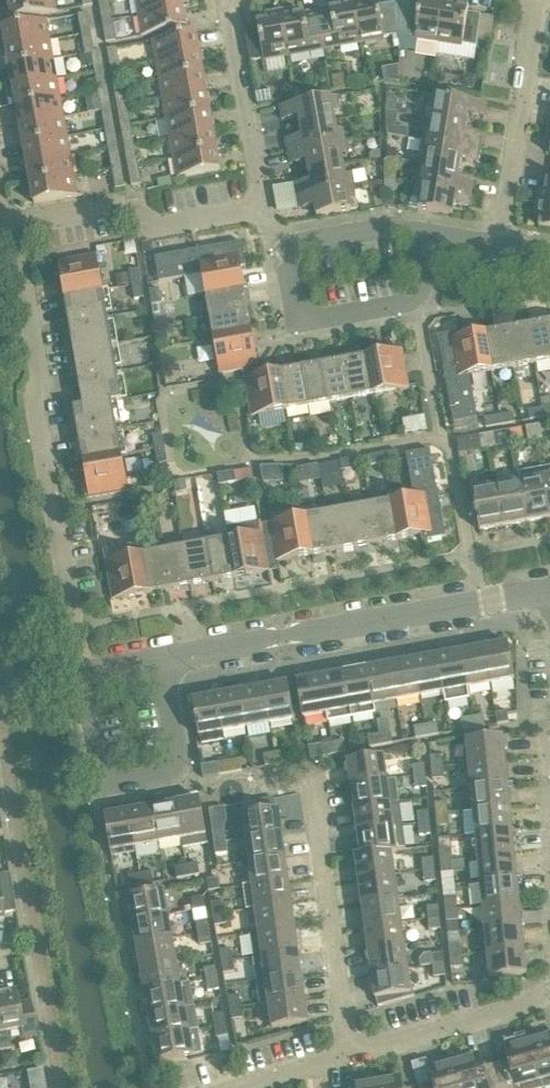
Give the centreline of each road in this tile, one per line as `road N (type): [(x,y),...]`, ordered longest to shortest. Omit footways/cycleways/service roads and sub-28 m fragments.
road 1 (residential): [(87,671),(35,398),(42,379),(13,227)]
road 2 (residential): [(163,659),(549,593)]
road 3 (residential): [(163,659),(185,777),(108,791),(87,671)]
road 4 (residential): [(351,1053),(306,764)]
road 5 (residential): [(13,227),(128,206),(162,226),(263,209)]
road 6 (residential): [(499,244),(543,0)]
road 7 (residential): [(263,209),(226,0)]
road 8 (residential): [(351,1053),(549,990)]
road 9 (residential): [(416,301),(298,321),(286,244)]
road 10 (residential): [(442,441),(416,301)]
road 11 (residential): [(286,244),(380,229),(422,233)]

